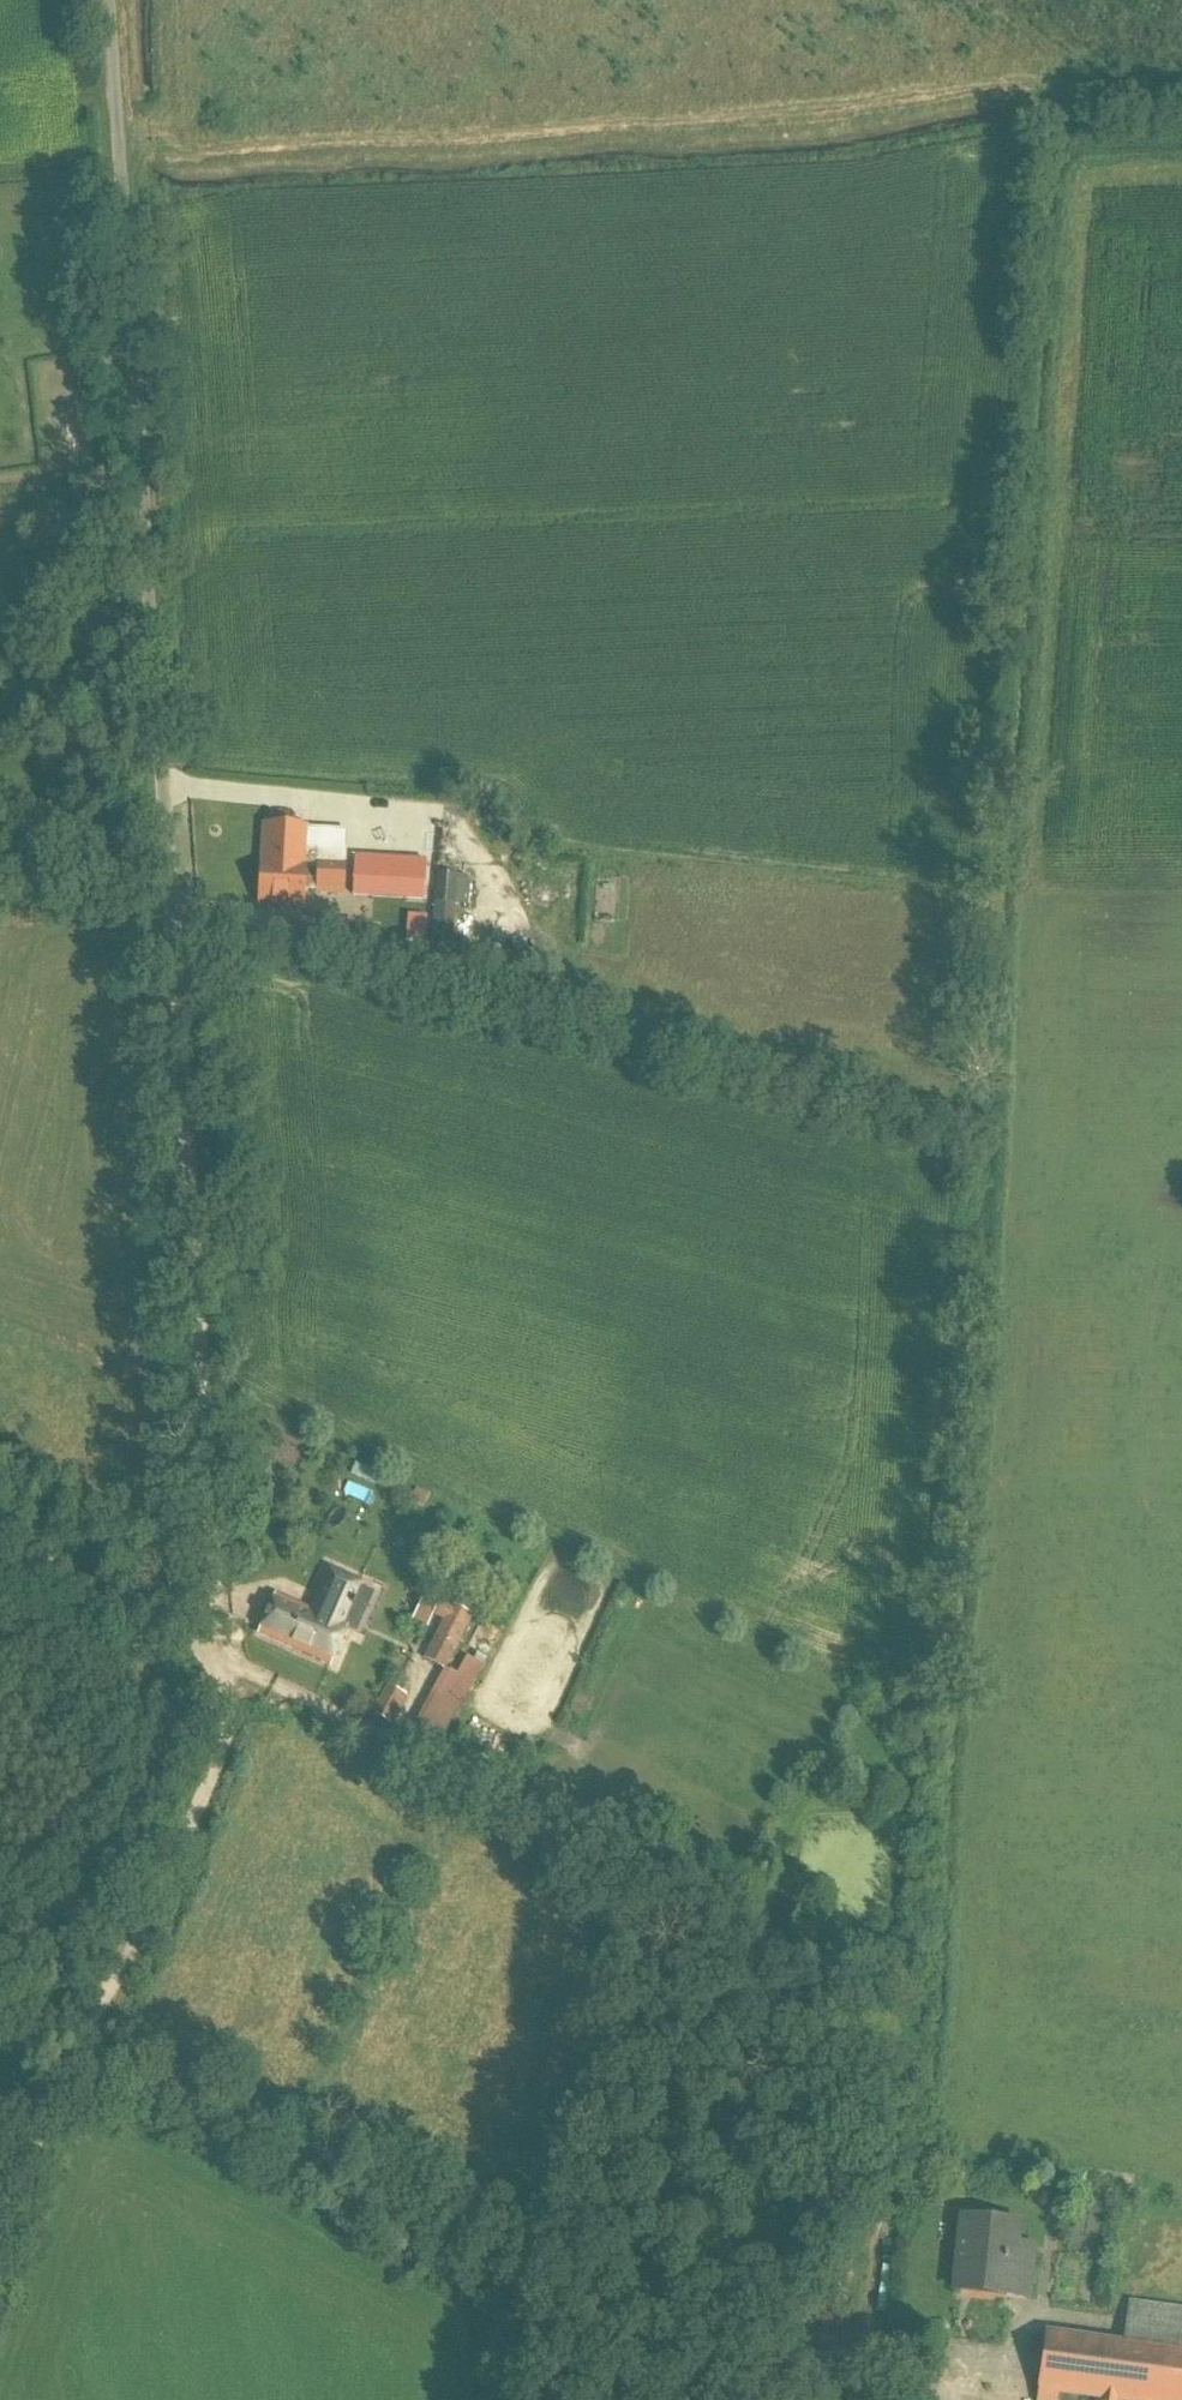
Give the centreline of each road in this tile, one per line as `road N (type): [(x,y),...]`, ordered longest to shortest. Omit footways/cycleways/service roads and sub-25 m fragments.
road 1 (unclassified): [(109,0),(219,1650)]
road 2 (track): [(855,2399),(882,1984),(219,1650)]
road 3 (track): [(219,1650),(212,1739),(147,1913),(0,2213)]
road 4 (track): [(219,1650),(47,1565)]
road 5 (track): [(0,1935),(110,1912),(147,1913)]

